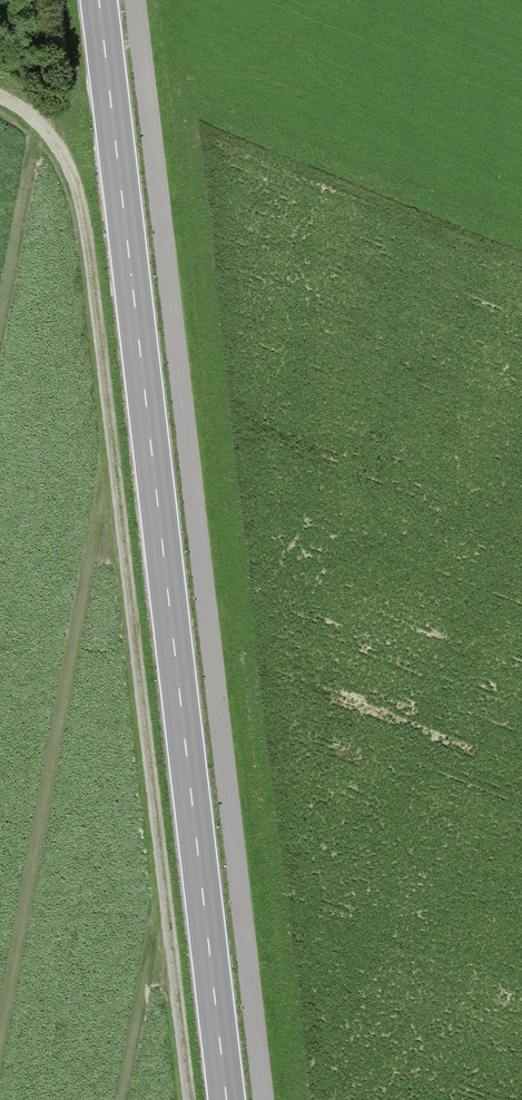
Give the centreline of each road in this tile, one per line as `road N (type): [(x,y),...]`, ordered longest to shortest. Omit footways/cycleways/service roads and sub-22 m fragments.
road 1 (secondary): [(227,1099),(98,0)]
road 2 (track): [(190,1099),(90,228),(54,135),(0,95)]

